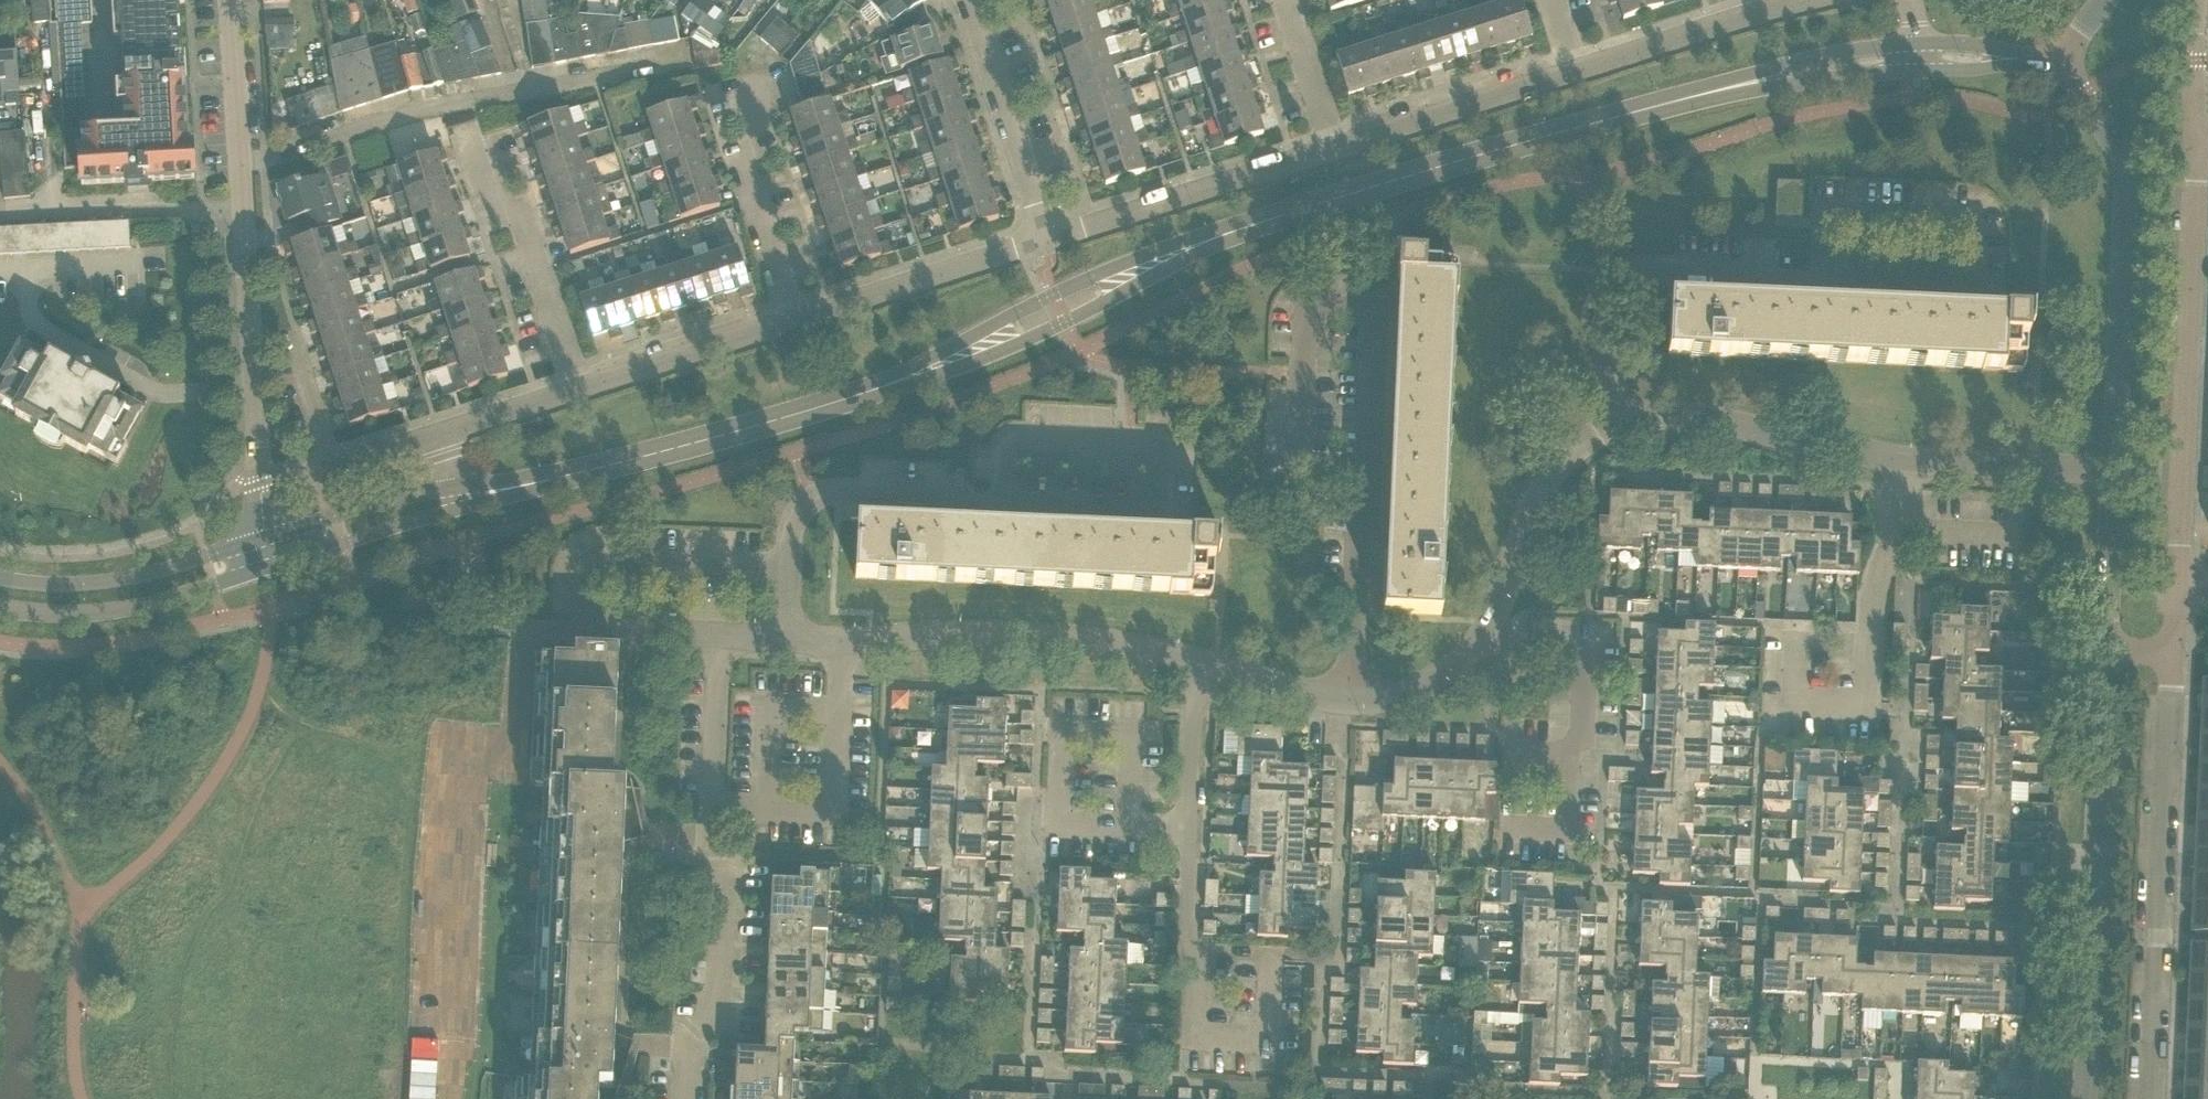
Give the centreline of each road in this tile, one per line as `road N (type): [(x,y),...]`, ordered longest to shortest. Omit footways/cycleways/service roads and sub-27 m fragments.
road 1 (tertiary): [(1183,250),(1373,187),(1728,87)]
road 2 (residential): [(260,541),(228,0)]
road 3 (residential): [(1616,425),(1599,336),(1604,297),(1648,269),(1741,268),(1772,281),(1968,287)]
road 4 (residential): [(676,1098),(680,1060),(692,1030),(710,1020),(719,986),(718,641)]
road 5 (tertiary): [(460,502),(684,451),(901,381)]
road 6 (tertiary): [(2082,1098),(2103,641)]
road 7 (residential): [(2156,1098),(2177,644)]
road 8 (residential): [(2203,147),(2179,583)]
road 9 (tertiary): [(2112,472),(2124,175),(2081,92),(2057,63)]
road 10 (residential): [(774,642),(1130,651),(1185,661)]
road 11 (unclassified): [(1349,695),(1374,309)]
road 12 (residential): [(774,642),(780,514),(792,495),(1001,505)]
road 13 (tertiary): [(901,381),(1008,350),(1067,323),(1183,250)]
road 14 (tertiary): [(1183,250),(1052,294),(901,381)]
road 15 (residential): [(1040,239),(1325,150)]
road 16 (residential): [(1616,425),(1662,416),(1704,420),(1905,463)]
road 17 (residential): [(1190,944),(1185,661)]
road 18 (residential): [(1325,150),(1589,71)]
road 19 (residential): [(1571,834),(1582,655),(1525,650),(1492,631)]
road 20 (tertiary): [(0,609),(95,615),(263,571)]
road 21 (residential): [(785,323),(1040,239)]
road 22 (tertiary): [(260,541),(92,586),(0,577)]
road 23 (residential): [(785,323),(726,146),(736,107),(769,92)]
road 24 (residential): [(570,392),(482,147)]
road 25 (residential): [(1864,709),(1873,590),(1894,531),(1905,463)]
road 26 (residential): [(1492,631),(1550,475),(1581,444),(1616,425)]
road 27 (residential): [(1040,239),(968,0)]
road 28 (residential): [(1589,71),(1817,0)]
road 29 (residential): [(570,392),(785,323)]
road 30 (tertiary): [(263,571),(460,502)]
road 31 (tertiary): [(460,502),(432,494),(260,541)]
road 32 (residential): [(1905,463),(2112,472)]
road 33 (tertiary): [(1918,44),(1790,63),(1728,87)]
road 34 (tertiary): [(1728,87),(1918,71)]
road 35 (tertiary): [(2103,641),(2112,472)]
road 36 (residential): [(1185,661),(1299,695),(1349,695)]
road 37 (residential): [(1349,695),(1400,695),(1455,670),(1492,631)]
road 38 (residential): [(1325,150),(1282,0)]
road 39 (residential): [(2197,0),(2203,147)]
road 40 (residential): [(440,436),(570,392)]
road 41 (residential): [(585,635),(718,641)]
road 42 (unclassified): [(336,461),(293,344)]

